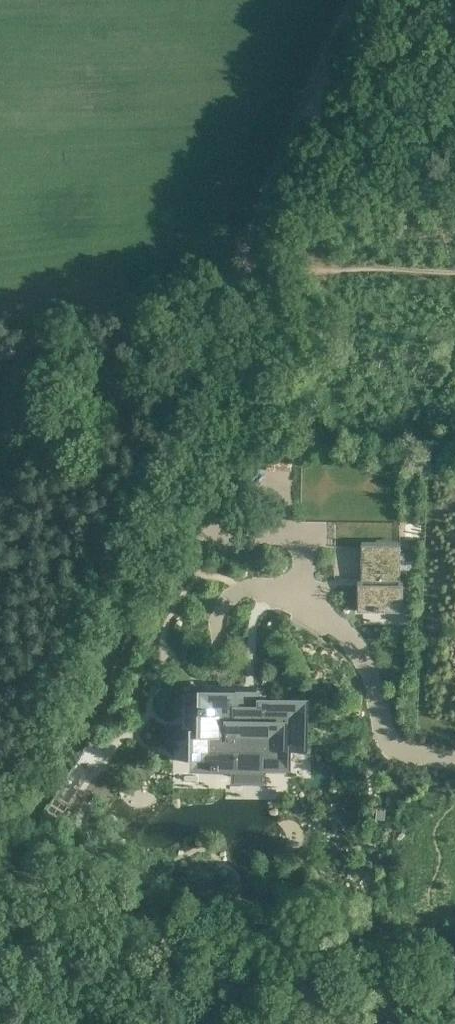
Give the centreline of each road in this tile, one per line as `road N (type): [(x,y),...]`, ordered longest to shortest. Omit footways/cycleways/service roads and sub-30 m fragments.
road 1 (track): [(378,0),(288,190),(275,314),(238,439),(146,549),(118,622),(42,767),(0,827)]
road 2 (track): [(0,881),(120,922),(346,955),(454,961)]
road 3 (track): [(0,338),(187,321),(277,266)]
road 4 (track): [(187,321),(0,467)]

